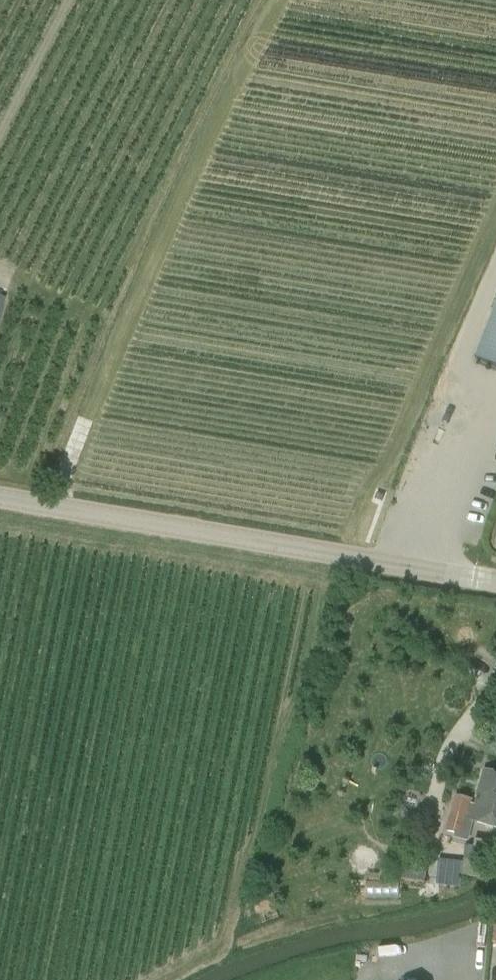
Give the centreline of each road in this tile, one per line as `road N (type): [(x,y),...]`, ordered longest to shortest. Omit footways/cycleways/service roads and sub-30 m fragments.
road 1 (tertiary): [(495,581),(0,496)]

